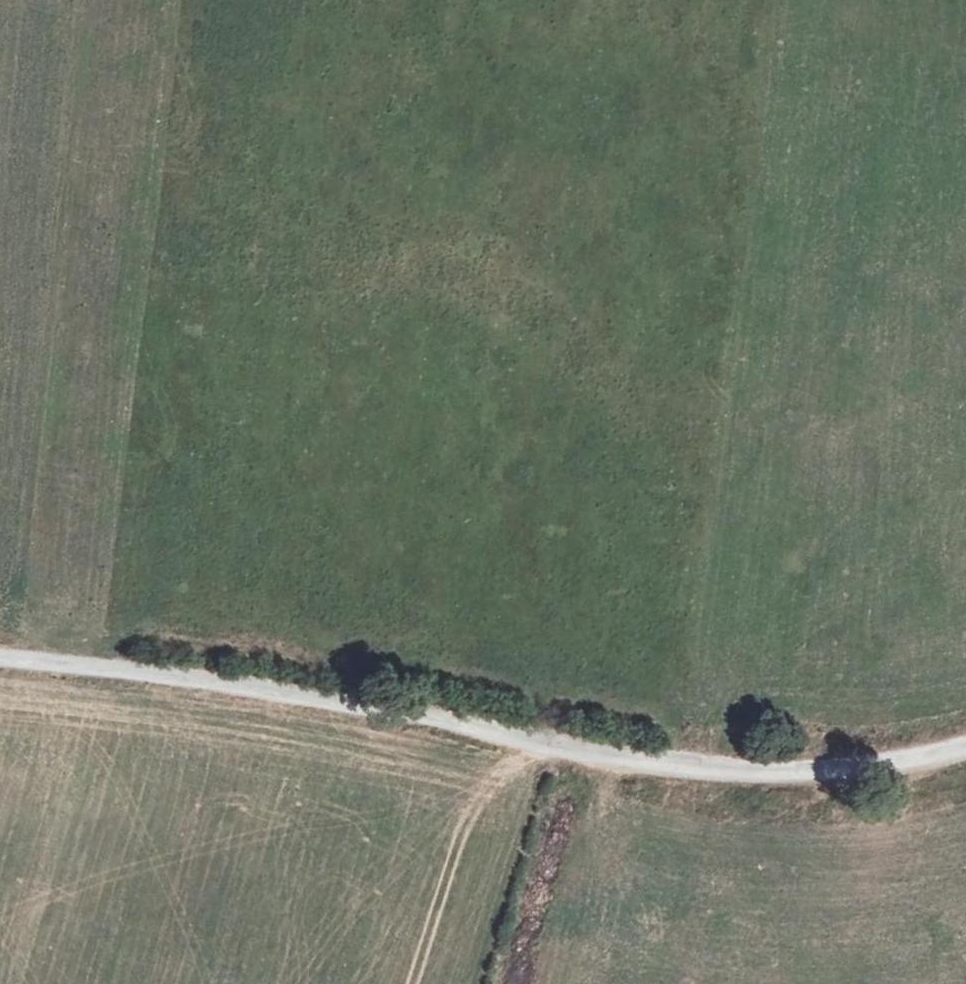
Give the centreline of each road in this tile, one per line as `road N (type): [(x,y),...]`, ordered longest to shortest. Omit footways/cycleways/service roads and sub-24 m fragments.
road 1 (residential): [(965,743),(708,772),(467,730)]
road 2 (unclassified): [(467,730),(156,672),(0,658)]

